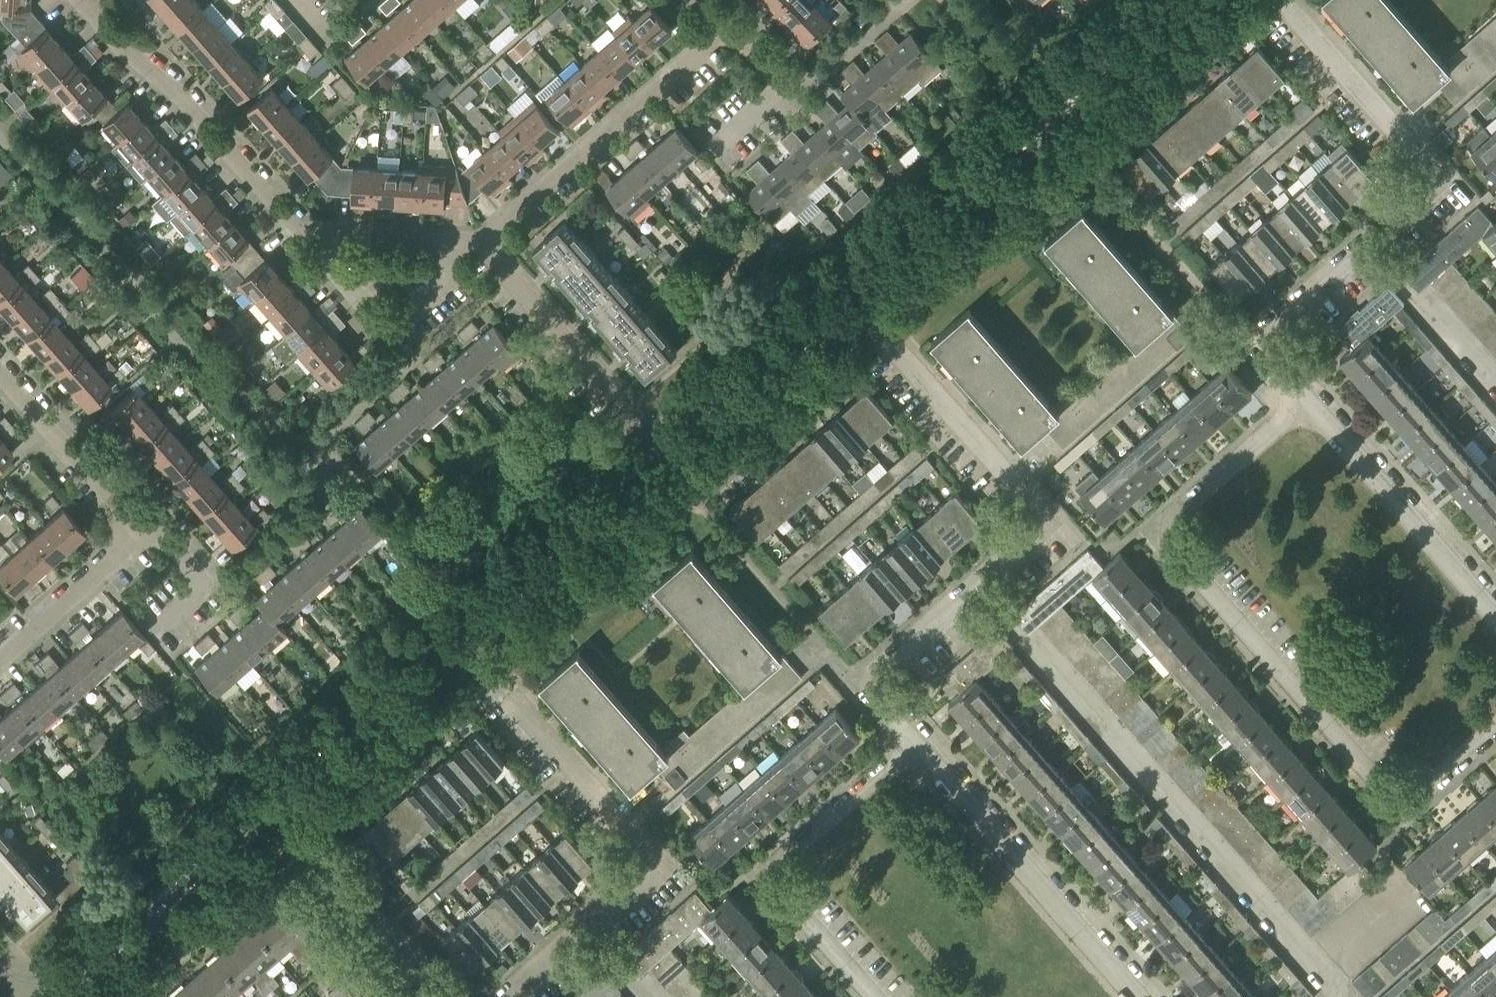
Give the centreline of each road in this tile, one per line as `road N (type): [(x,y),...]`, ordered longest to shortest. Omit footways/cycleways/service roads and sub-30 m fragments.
road 1 (residential): [(1495,728),(1418,797),(1392,795),(1175,550),(1171,529),(1182,511),(1308,401)]
road 2 (residential): [(915,745),(876,694),(881,672),(1048,524),(851,299)]
road 3 (residential): [(1308,401),(1271,355),(1275,326),(1438,180),(1280,0)]
road 4 (tertiary): [(270,809),(669,458)]
road 5 (tertiary): [(851,299),(1191,0)]
road 6 (residential): [(508,996),(658,867),(509,697)]
road 7 (residential): [(80,0),(129,56),(172,88),(302,235),(335,237)]
road 8 (residential): [(874,996),(784,894),(780,872),(915,745)]
road 9 (residential): [(1137,996),(915,745)]
road 10 (residential): [(481,246),(726,28)]
road 11 (residential): [(1495,617),(1308,401)]
road 12 (tertiary): [(55,996),(270,809)]
road 13 (residential): [(669,458),(481,246)]
road 14 (residential): [(435,996),(270,809)]
road 15 (tertiary): [(669,458),(851,299)]
road 16 (residential): [(450,244),(448,282),(389,334),(333,274),(335,237)]
road 17 (residential): [(0,375),(141,536)]
road 18 (residential): [(141,536),(0,662)]

